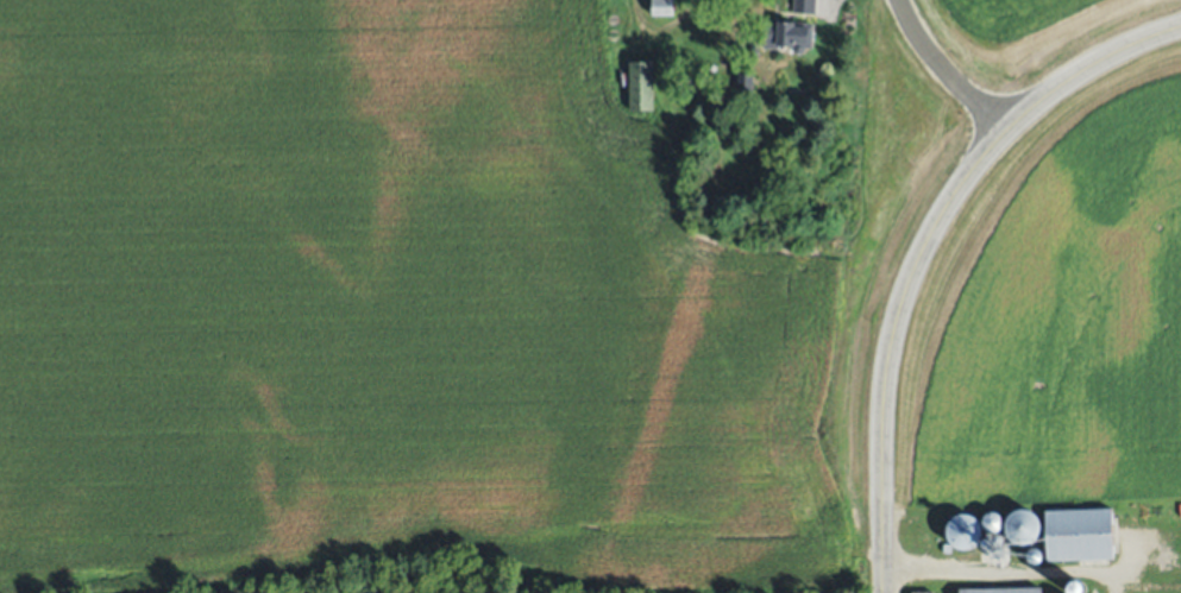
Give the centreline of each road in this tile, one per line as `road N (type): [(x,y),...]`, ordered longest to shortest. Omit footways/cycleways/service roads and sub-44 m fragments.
road 1 (secondary): [(1005,134),(928,247),(903,305),(886,398),(884,592)]
road 2 (secondary): [(1180,27),(1106,57),(1005,134)]
road 3 (residential): [(1005,134),(915,31),(901,0)]

